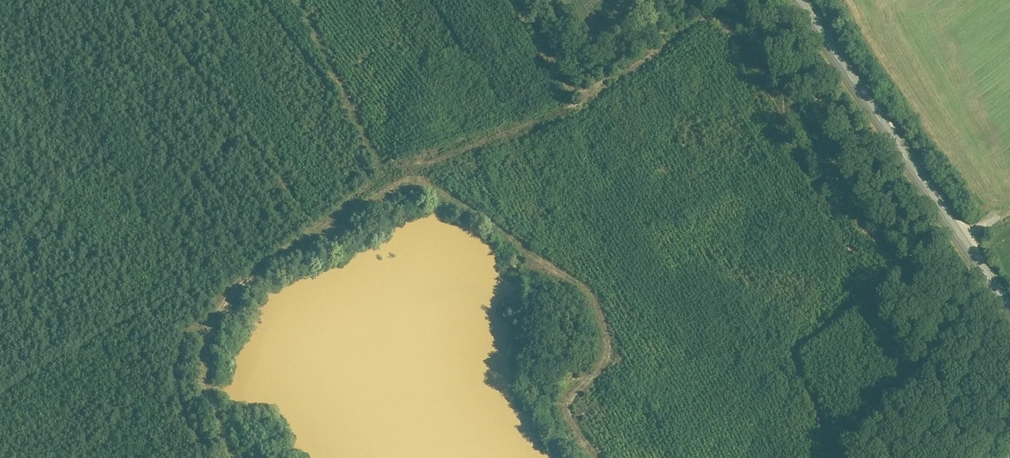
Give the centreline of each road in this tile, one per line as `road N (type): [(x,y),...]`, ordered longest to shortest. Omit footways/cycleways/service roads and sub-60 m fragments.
road 1 (unclassified): [(1009,292),(803,0)]

